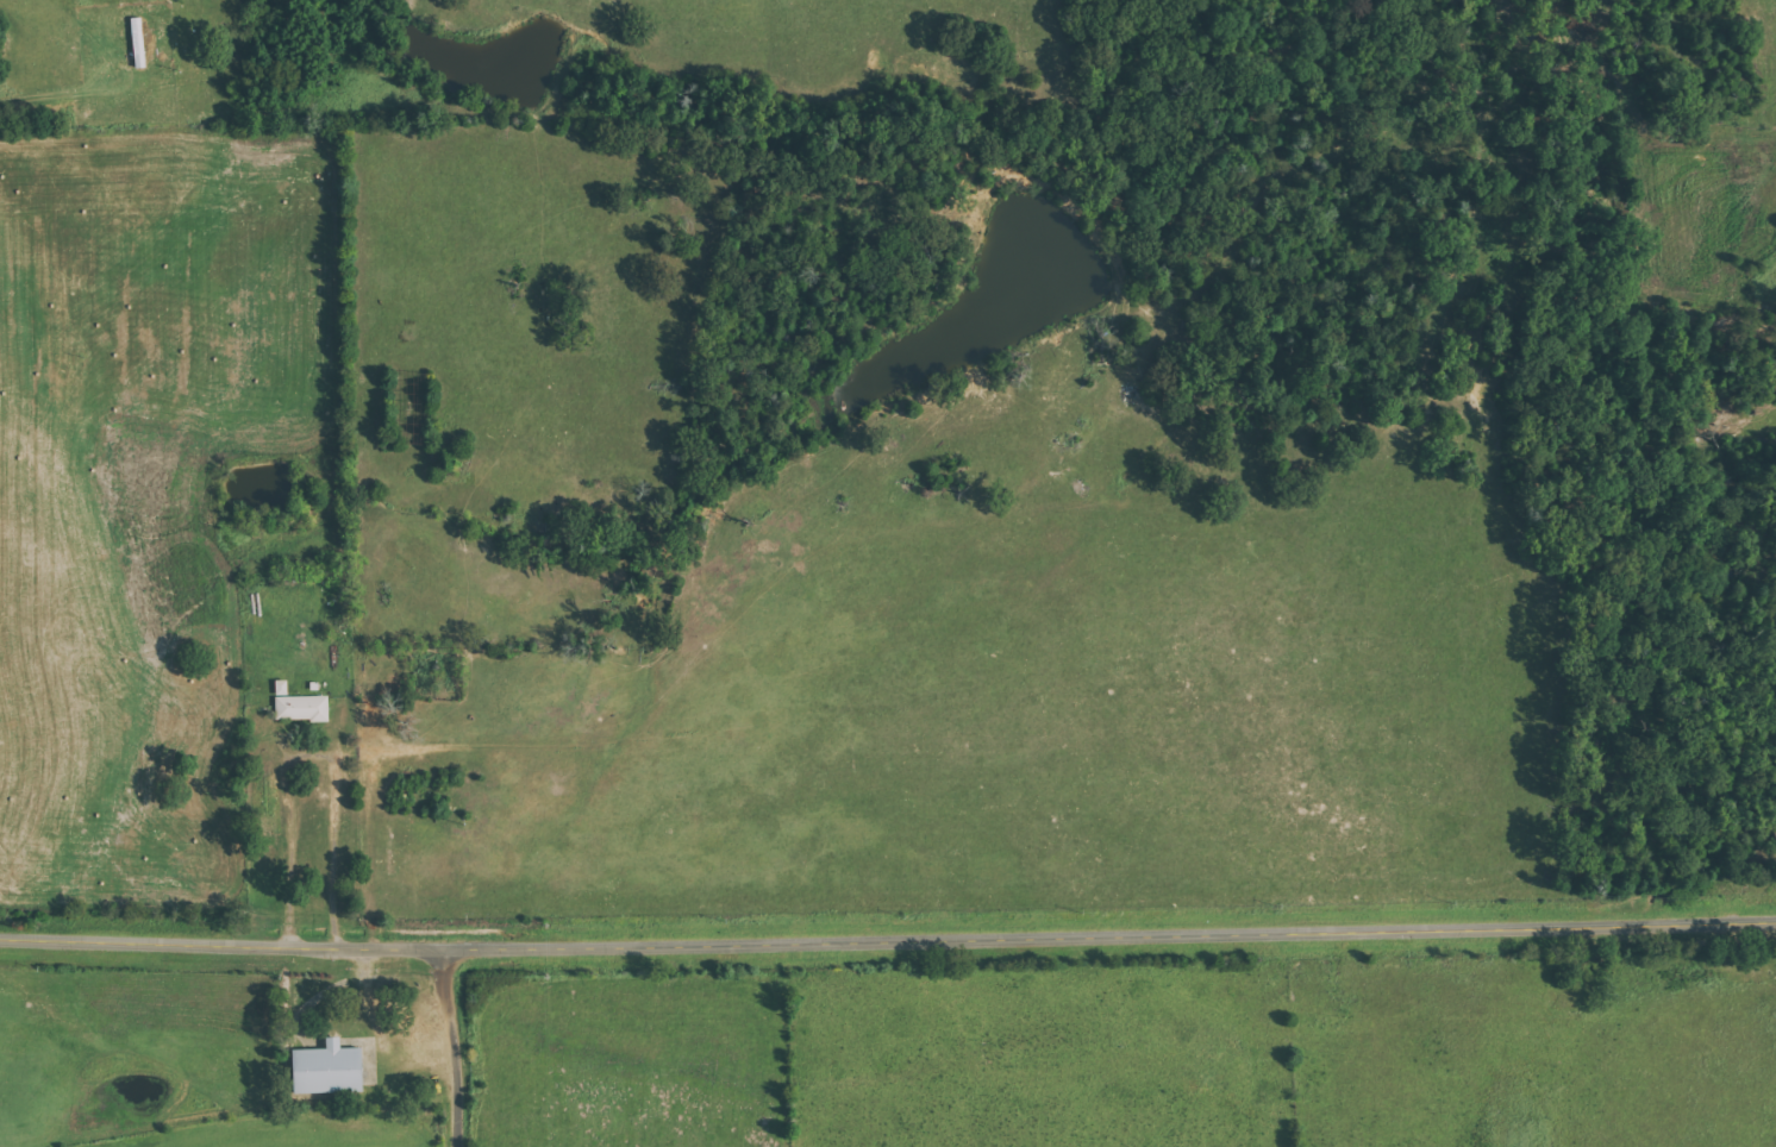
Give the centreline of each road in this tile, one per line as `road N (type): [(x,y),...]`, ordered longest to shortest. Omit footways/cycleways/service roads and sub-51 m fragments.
road 1 (tertiary): [(1775,921),(333,949),(0,937)]
road 2 (residential): [(461,1146),(449,948)]

